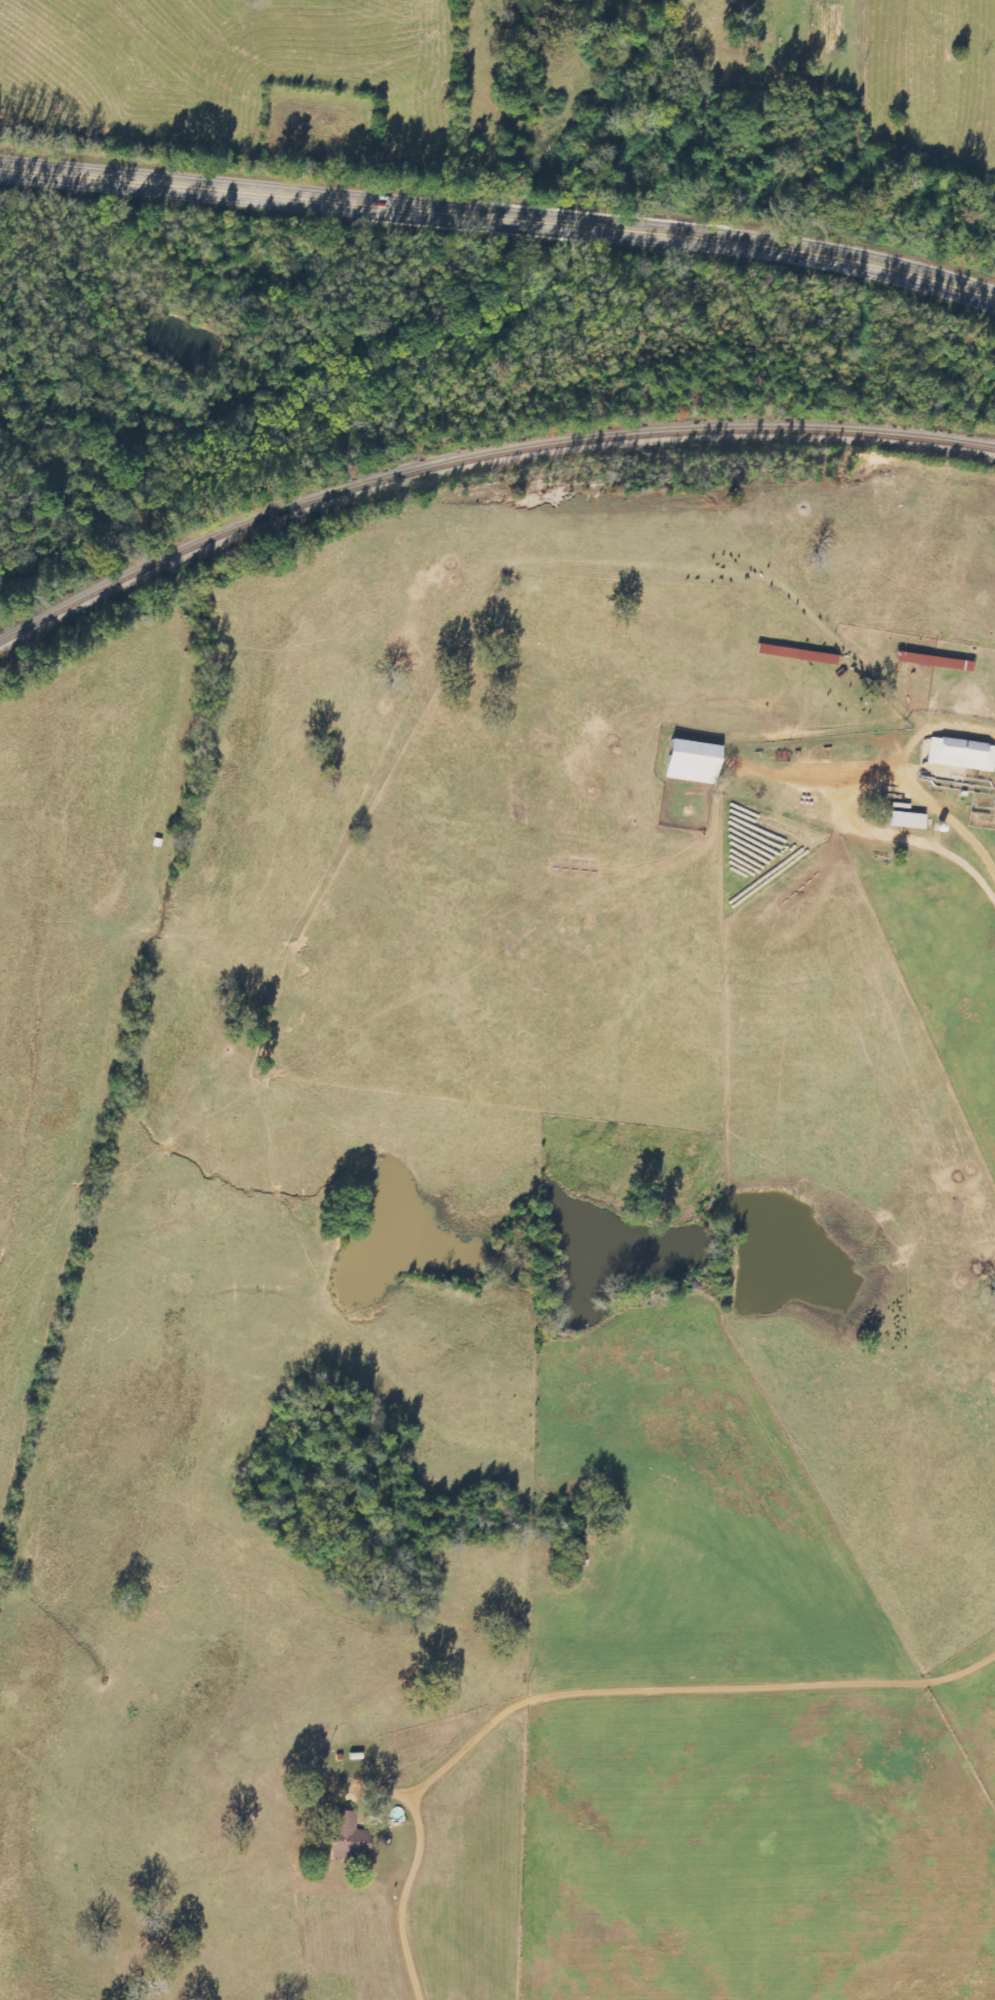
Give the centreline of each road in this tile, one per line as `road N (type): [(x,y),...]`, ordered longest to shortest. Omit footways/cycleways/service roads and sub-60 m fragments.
road 1 (primary): [(994,302),(900,267),(532,216),(0,169)]

